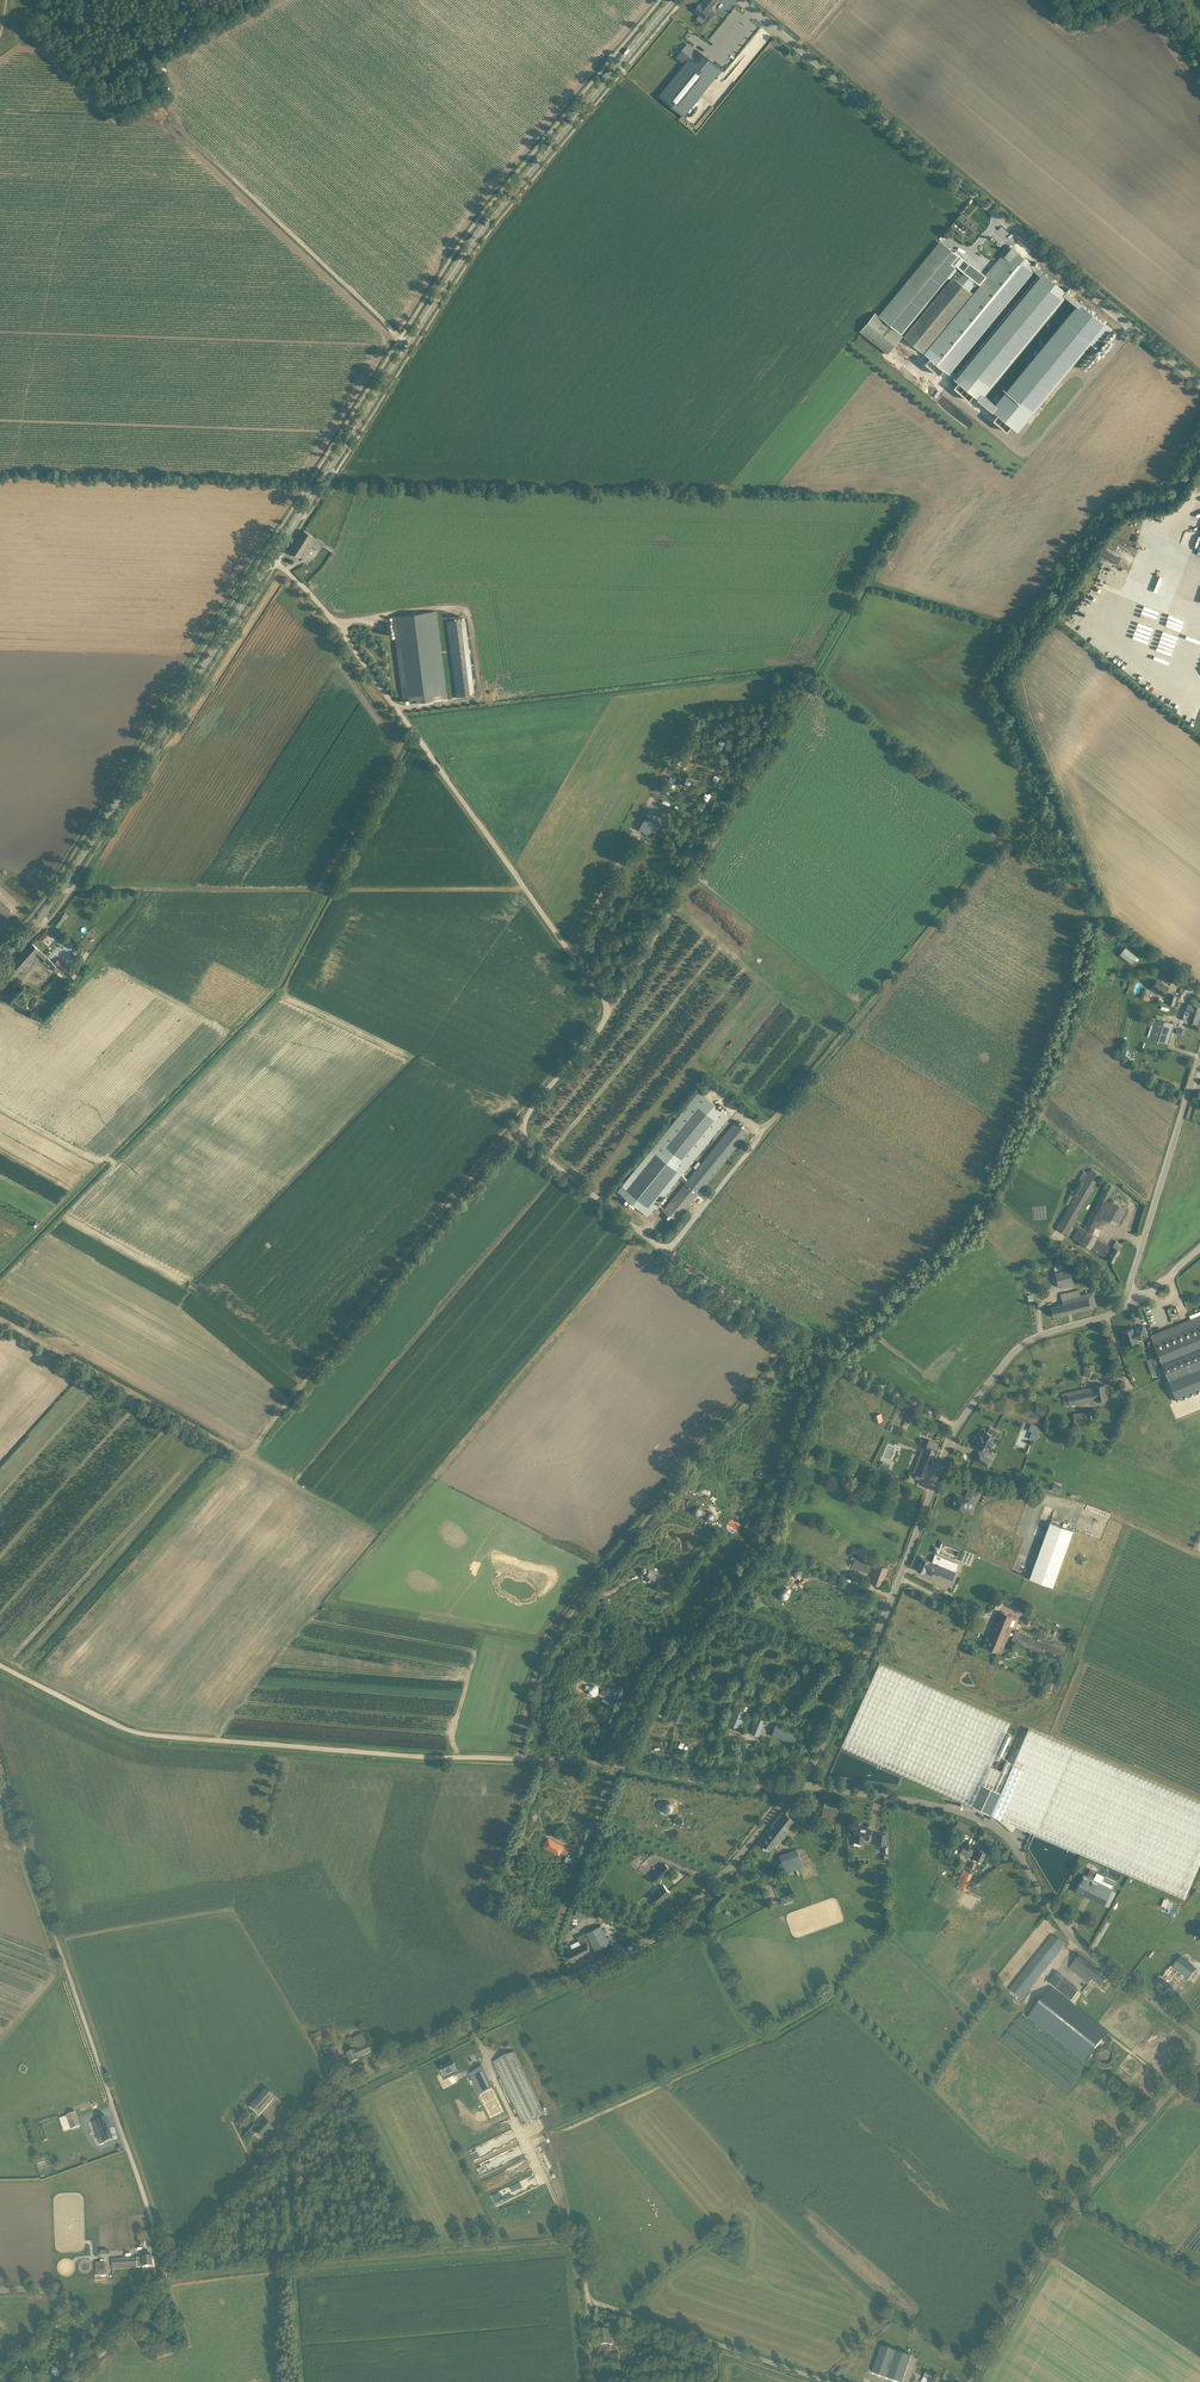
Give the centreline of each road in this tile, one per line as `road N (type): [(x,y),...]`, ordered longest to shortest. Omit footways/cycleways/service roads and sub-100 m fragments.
road 1 (secondary): [(0,963),(56,898),(471,245),(671,0)]
road 2 (track): [(0,1769),(168,2279),(577,2244),(595,2381)]
road 3 (track): [(668,1252),(518,1129),(612,1008),(314,596),(273,557)]
road 4 (unclassified): [(109,2343),(331,2096),(665,1928),(799,1784)]
road 5 (unclassified): [(799,1784),(862,1667),(956,1427),(1028,1339),(1120,1308),(1199,1055)]
road 6 (track): [(0,1319),(254,1454),(518,1129)]
road 7 (unclassified): [(1075,2202),(1194,2059),(1192,2028),(1073,1944),(1015,1848),(989,1823),(938,1806),(799,1784)]
road 8 (track): [(1094,907),(1006,835),(668,1252)]
road 9 (unclassified): [(1199,385),(741,0)]
road 10 (track): [(517,1759),(139,1734),(0,1665)]
road 11 (track): [(802,1338),(551,1645),(517,1759)]
road 12 (track): [(407,344),(171,119),(136,36),(46,13)]
road 13 (track): [(524,888),(59,893)]
road 14 (track): [(612,1008),(806,683)]
road 15 (track): [(793,1791),(517,1759)]
road 16 (track): [(1199,1554),(1088,1506),(940,1468)]
road 17 (track): [(532,2147),(762,2044)]
road 18 (track): [(824,2381),(588,2302)]
road 19 (unclassified): [(966,2381),(1075,2202)]
road 20 (track): [(802,1338),(668,1252)]
road 21 (track): [(956,1427),(831,1355)]
road 22 (unclassified): [(1199,2275),(1075,2202)]
road 23 (track): [(471,2025),(532,2147)]
road 24 (track): [(1199,992),(1094,907)]
road 25 (unclassified): [(109,2343),(51,2293),(0,2290)]

